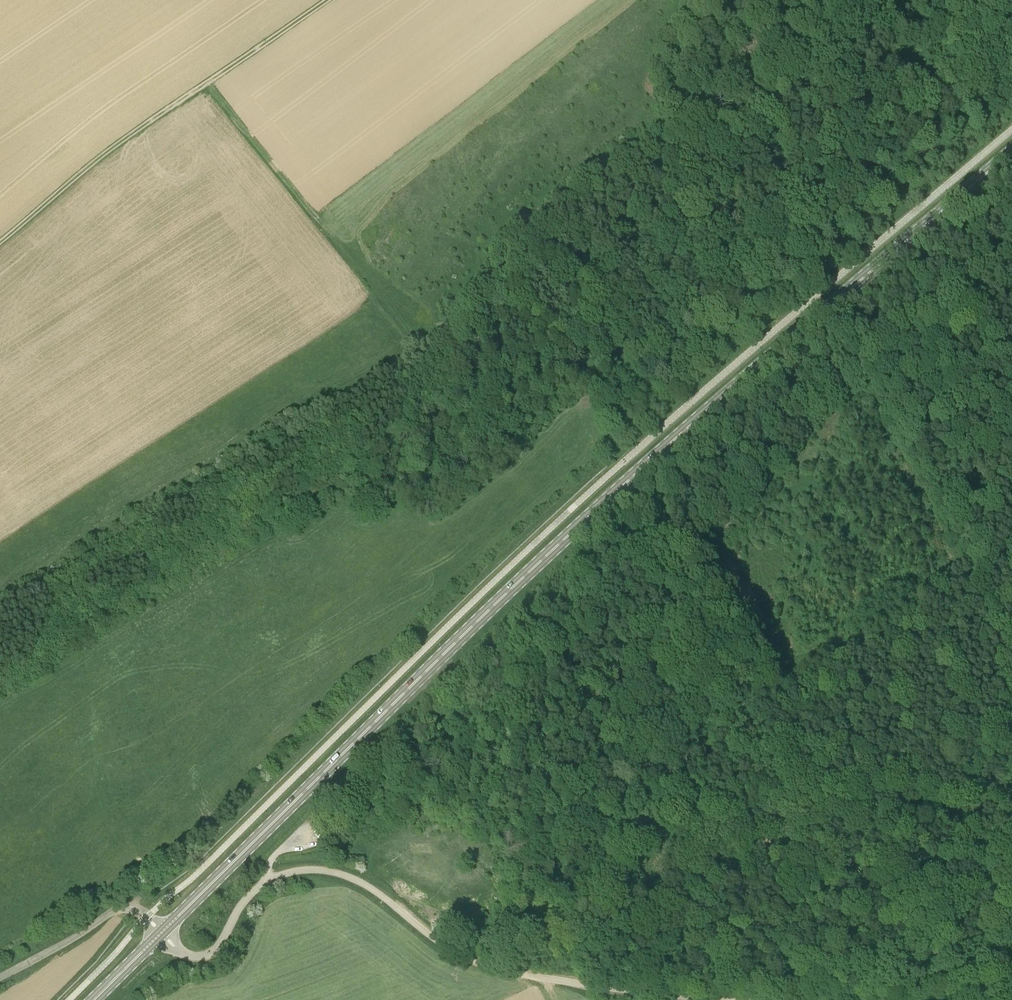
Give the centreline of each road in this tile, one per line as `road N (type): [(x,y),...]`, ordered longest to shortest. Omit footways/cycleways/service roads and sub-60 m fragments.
road 1 (primary): [(162,932),(591,515),(1011,153)]
road 2 (track): [(734,999),(487,966),(440,942),(376,892),(315,870)]
road 3 (track): [(0,242),(109,151),(327,0)]
road 4 (track): [(605,0),(319,221)]
road 5 (unclassified): [(0,977),(121,908),(138,910),(162,932)]
road 6 (track): [(319,221),(207,83)]
road 7 (track): [(319,221),(399,310),(453,320)]

